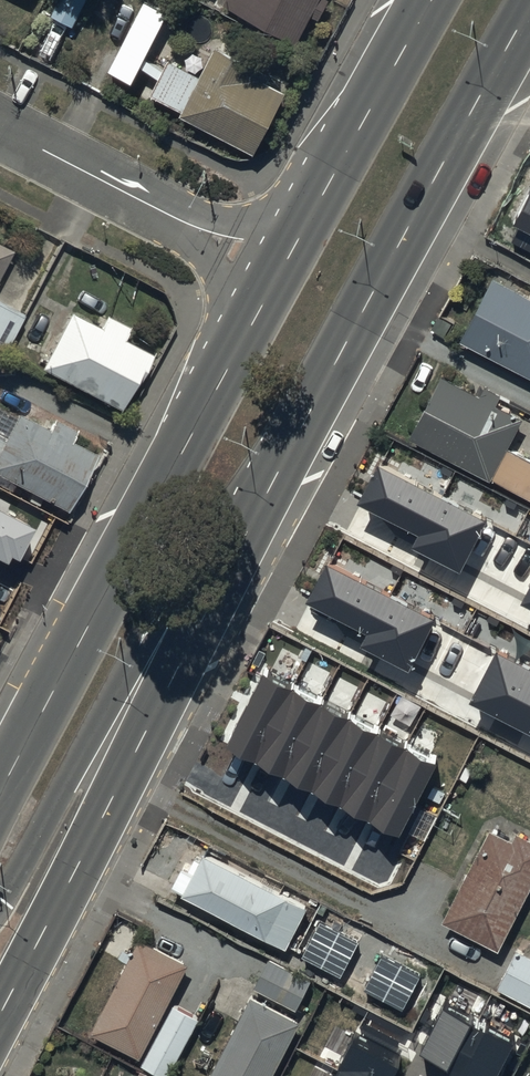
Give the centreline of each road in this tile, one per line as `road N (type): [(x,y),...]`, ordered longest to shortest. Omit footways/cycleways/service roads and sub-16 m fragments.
road 1 (primary): [(0,793),(281,272)]
road 2 (primary): [(261,509),(0,1015)]
road 3 (primary): [(529,9),(261,509)]
road 4 (primary): [(261,509),(169,598),(0,901)]
road 5 (residential): [(0,126),(281,272)]
road 6 (primary): [(281,272),(433,0)]

